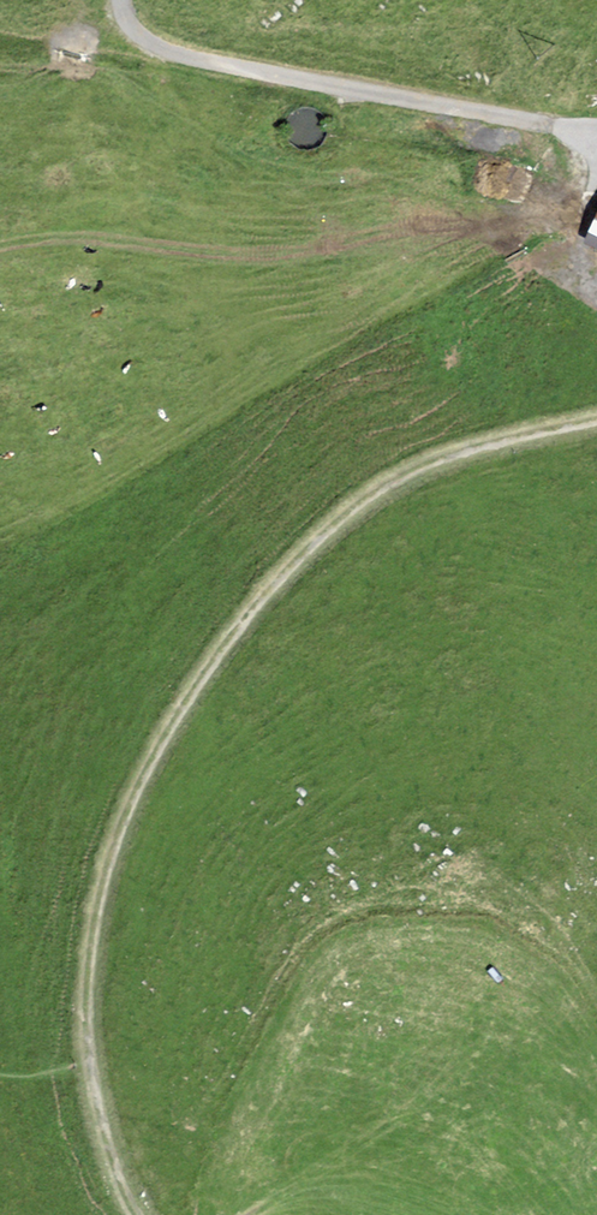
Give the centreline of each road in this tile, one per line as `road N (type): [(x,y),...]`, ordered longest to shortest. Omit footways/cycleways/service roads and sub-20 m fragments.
road 1 (track): [(596,427),(457,453),(376,495),(278,583),(206,671),(153,757),(101,875),(88,1064)]
road 2 (track): [(121,0),(139,33),(175,54),(596,129)]
road 3 (track): [(88,1064),(117,1173),(142,1214)]

